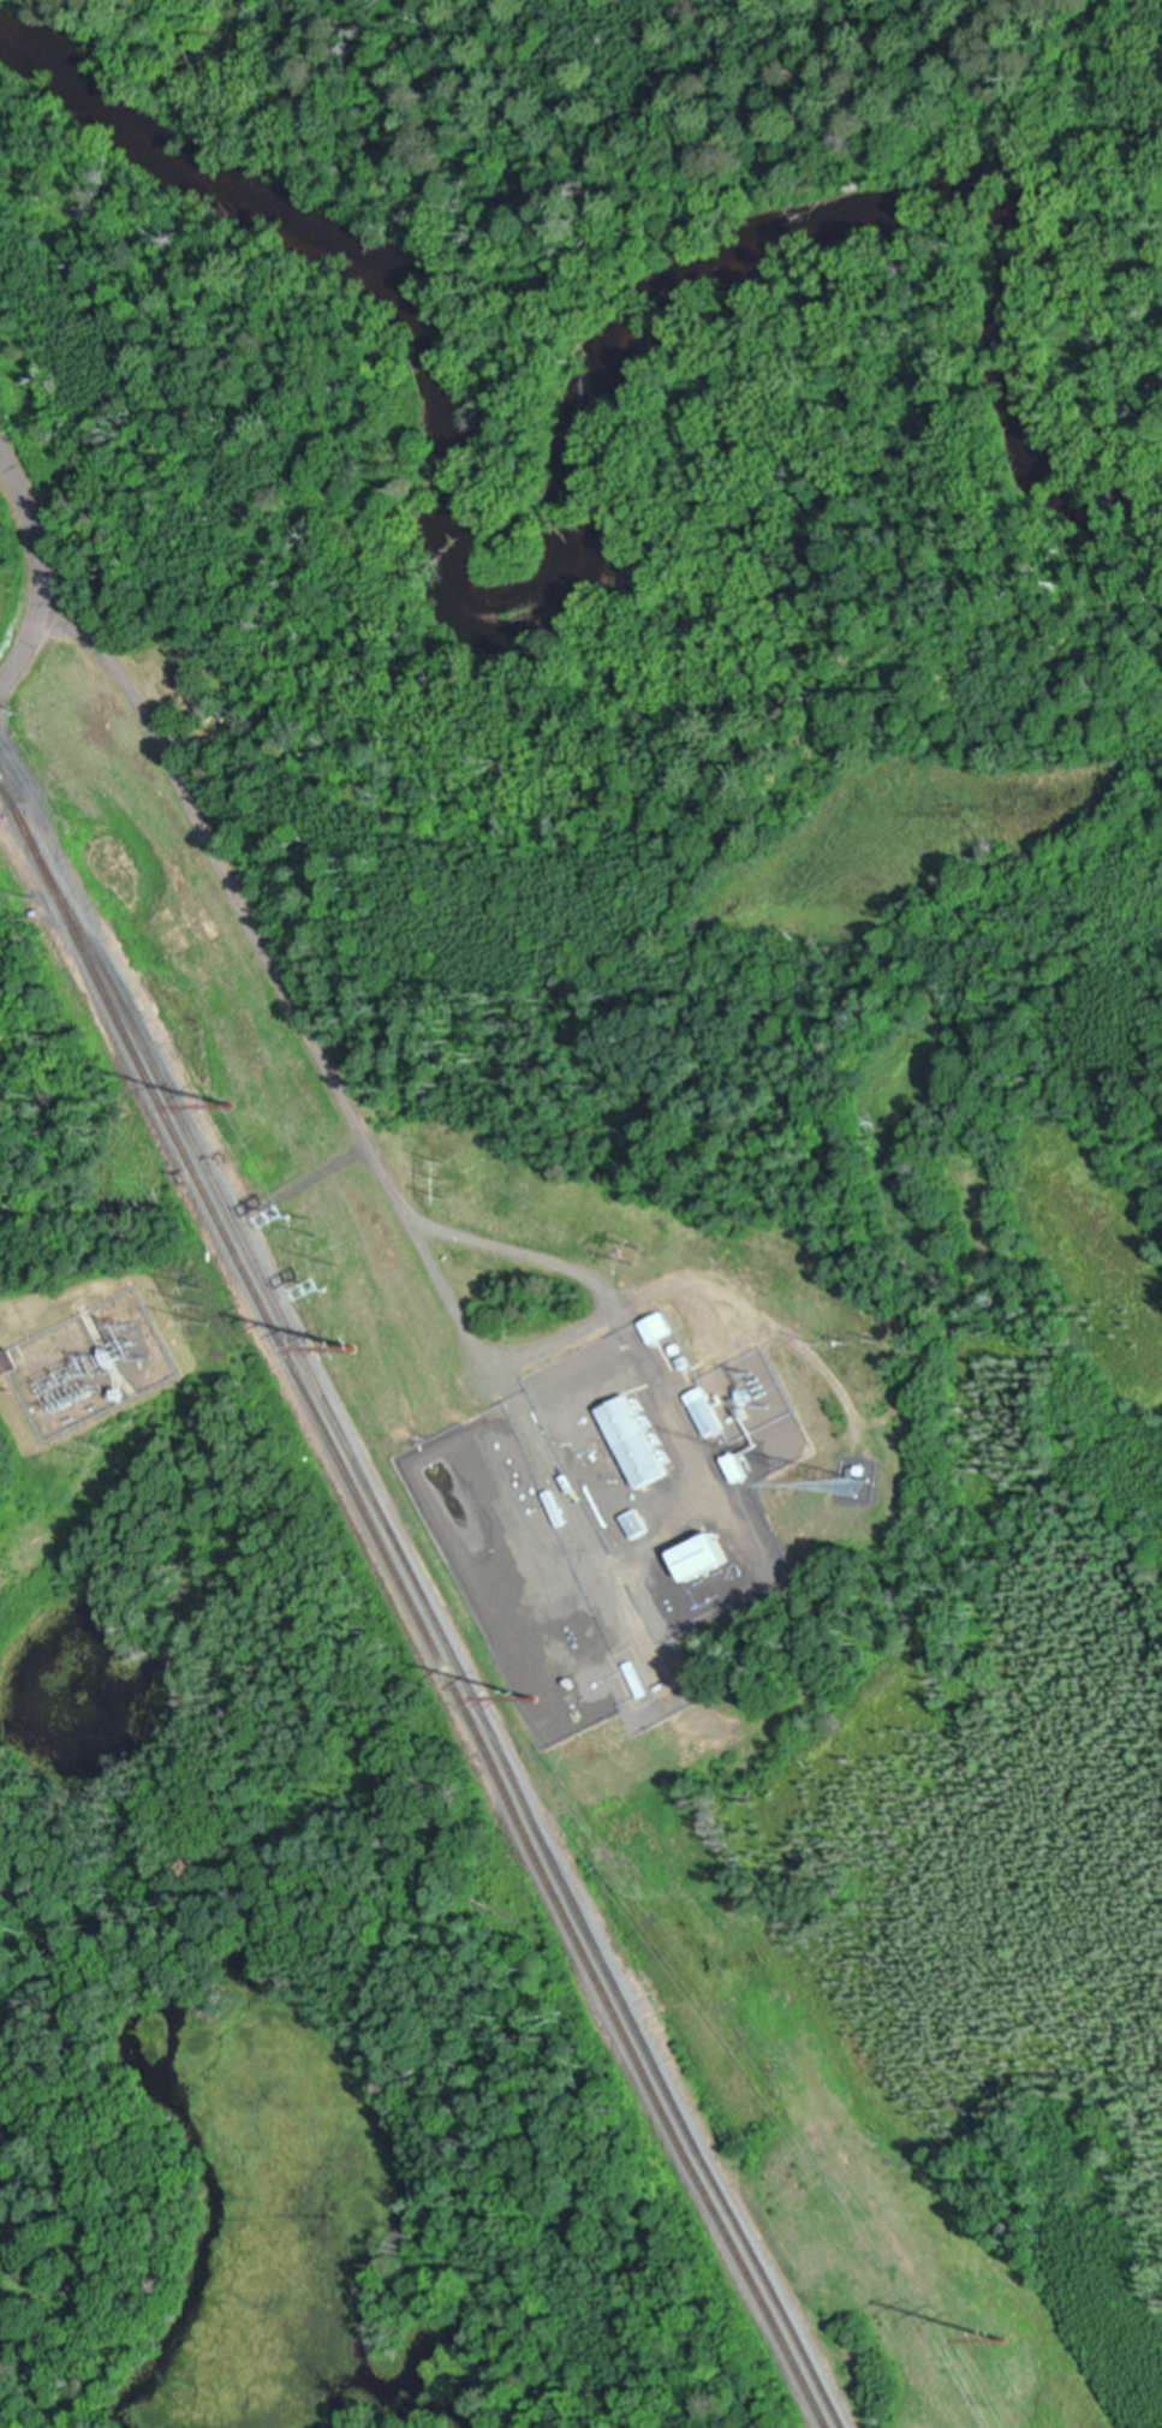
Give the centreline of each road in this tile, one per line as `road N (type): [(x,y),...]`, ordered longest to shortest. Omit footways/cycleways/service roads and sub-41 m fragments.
road 1 (residential): [(34,603),(79,630),(123,680),(464,1328),(489,1352),(540,1350),(668,1286)]
road 2 (residential): [(0,687),(18,660),(37,567),(0,451)]

